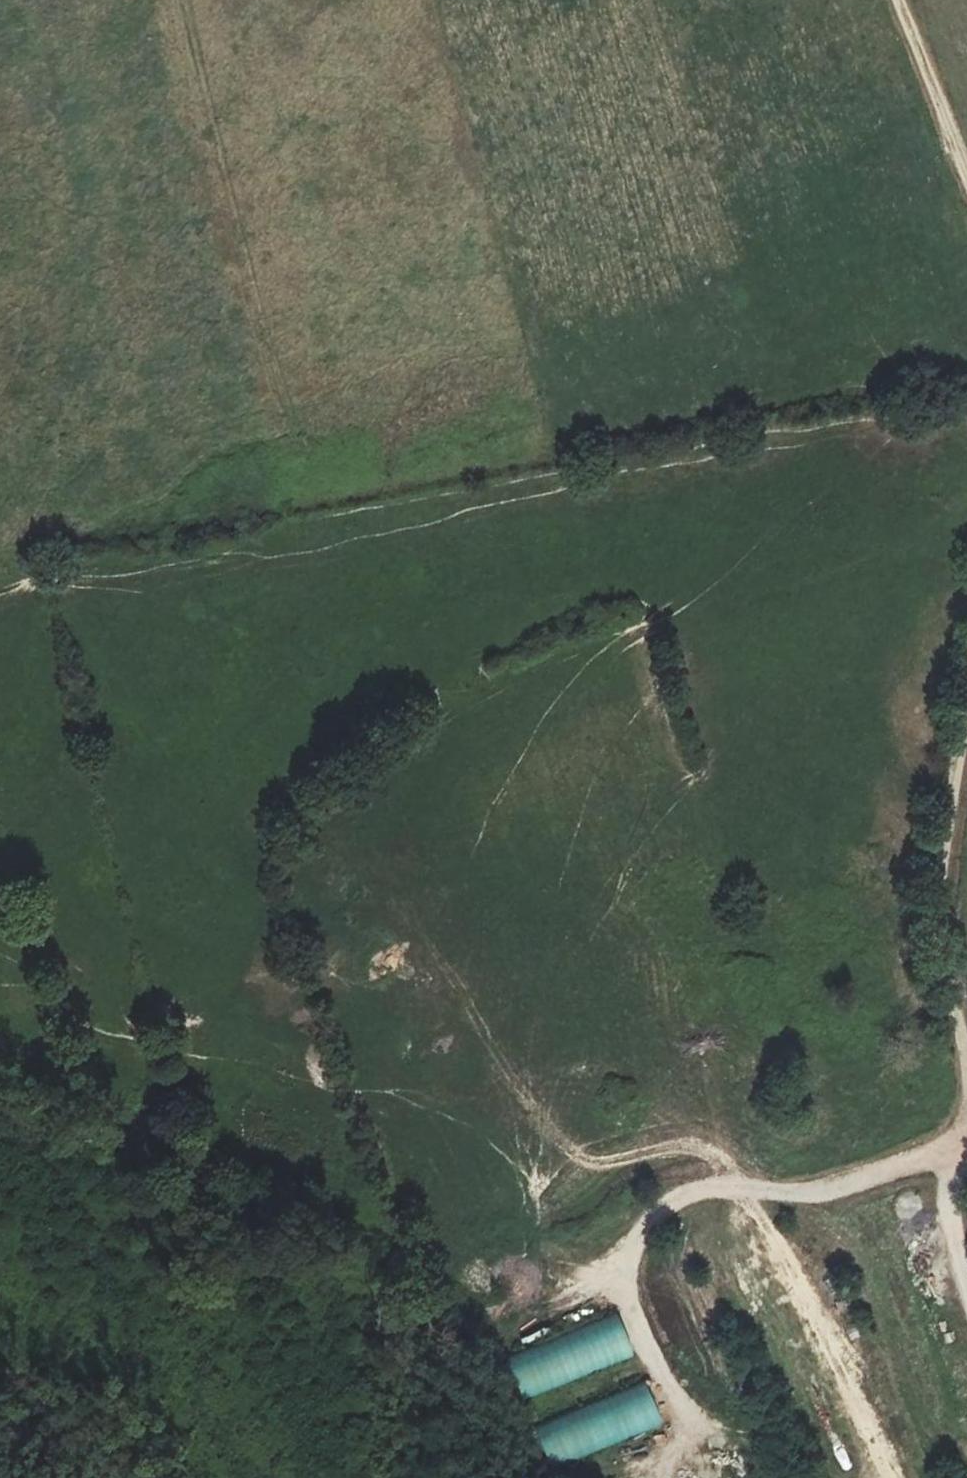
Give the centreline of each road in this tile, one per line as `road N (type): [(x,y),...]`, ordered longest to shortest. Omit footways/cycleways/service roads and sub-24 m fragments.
road 1 (track): [(688,1425),(620,1271),(648,1214),(696,1190),(742,1185),(816,1193),(951,1149),(966,1136)]
road 2 (track): [(966,750),(945,903),(966,1042)]
road 3 (track): [(898,0),(966,176)]
road 4 (track): [(966,1282),(946,1201),(951,1149)]

